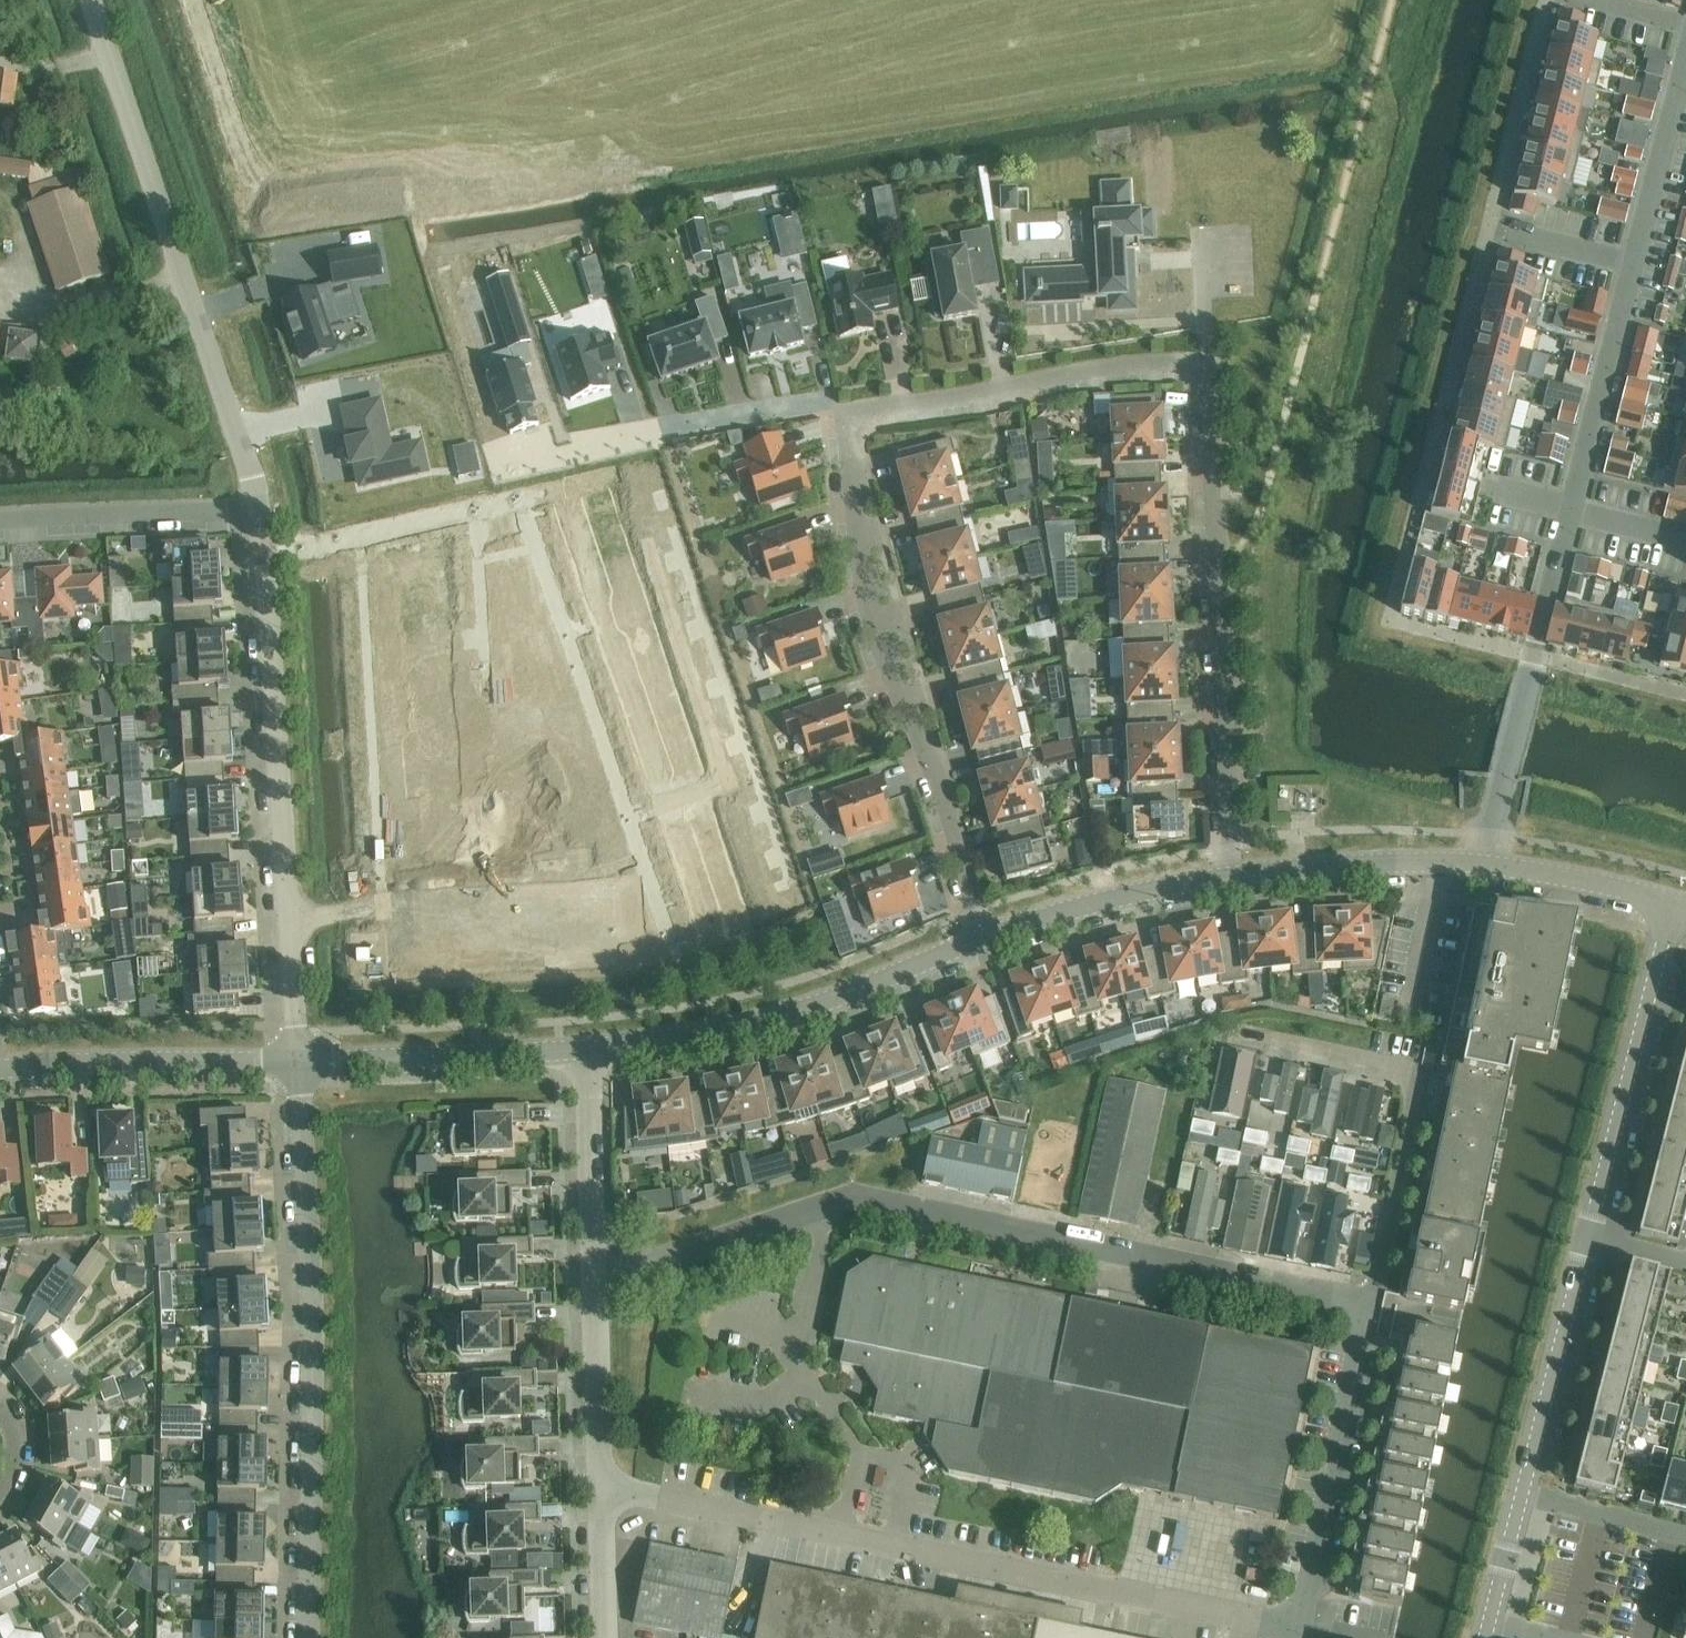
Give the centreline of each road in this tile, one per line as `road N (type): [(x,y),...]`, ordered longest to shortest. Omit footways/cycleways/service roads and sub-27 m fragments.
road 1 (residential): [(1228,877),(1210,393),(1202,368),(1176,362),(1069,374),(884,406),(854,423)]
road 2 (unclassified): [(594,1269),(641,1266),(854,1196),(1369,1305)]
road 3 (unclassified): [(1301,1629),(601,1484)]
road 4 (residential): [(1685,44),(1530,671)]
road 5 (tertiary): [(1521,1496),(1675,904)]
road 6 (residential): [(308,1637),(312,1339),(299,1063)]
road 7 (residential): [(299,1063),(260,512)]
road 8 (unclassified): [(260,512),(90,0)]
road 9 (residential): [(982,940),(923,738),(877,635),(848,448),(854,423)]
road 10 (unclassified): [(1369,1305),(1421,1070),(1237,1032)]
road 11 (tertiary): [(982,940),(773,1018),(586,1049)]
road 12 (unclassified): [(1301,1629),(1369,1305)]
road 13 (tertiary): [(299,1063),(88,1062),(0,1071)]
road 14 (tertiary): [(586,1049),(299,1063)]
road 15 (residential): [(0,530),(260,512)]
road 16 (tertiary): [(1228,877),(1100,902),(982,940)]
road 17 (tertiary): [(1482,865),(1228,877)]
road 18 (residential): [(594,1269),(586,1049)]
road 19 (residential): [(601,1484),(594,1269)]
road 20 (residential): [(1482,865),(1530,671)]
road 21 (tertiary): [(1675,904),(1482,865)]
road 22 (residential): [(1521,1496),(1685,1538)]
road 23 (residential): [(605,1637),(601,1484)]
road 24 (tertiary): [(1488,1625),(1521,1496)]

